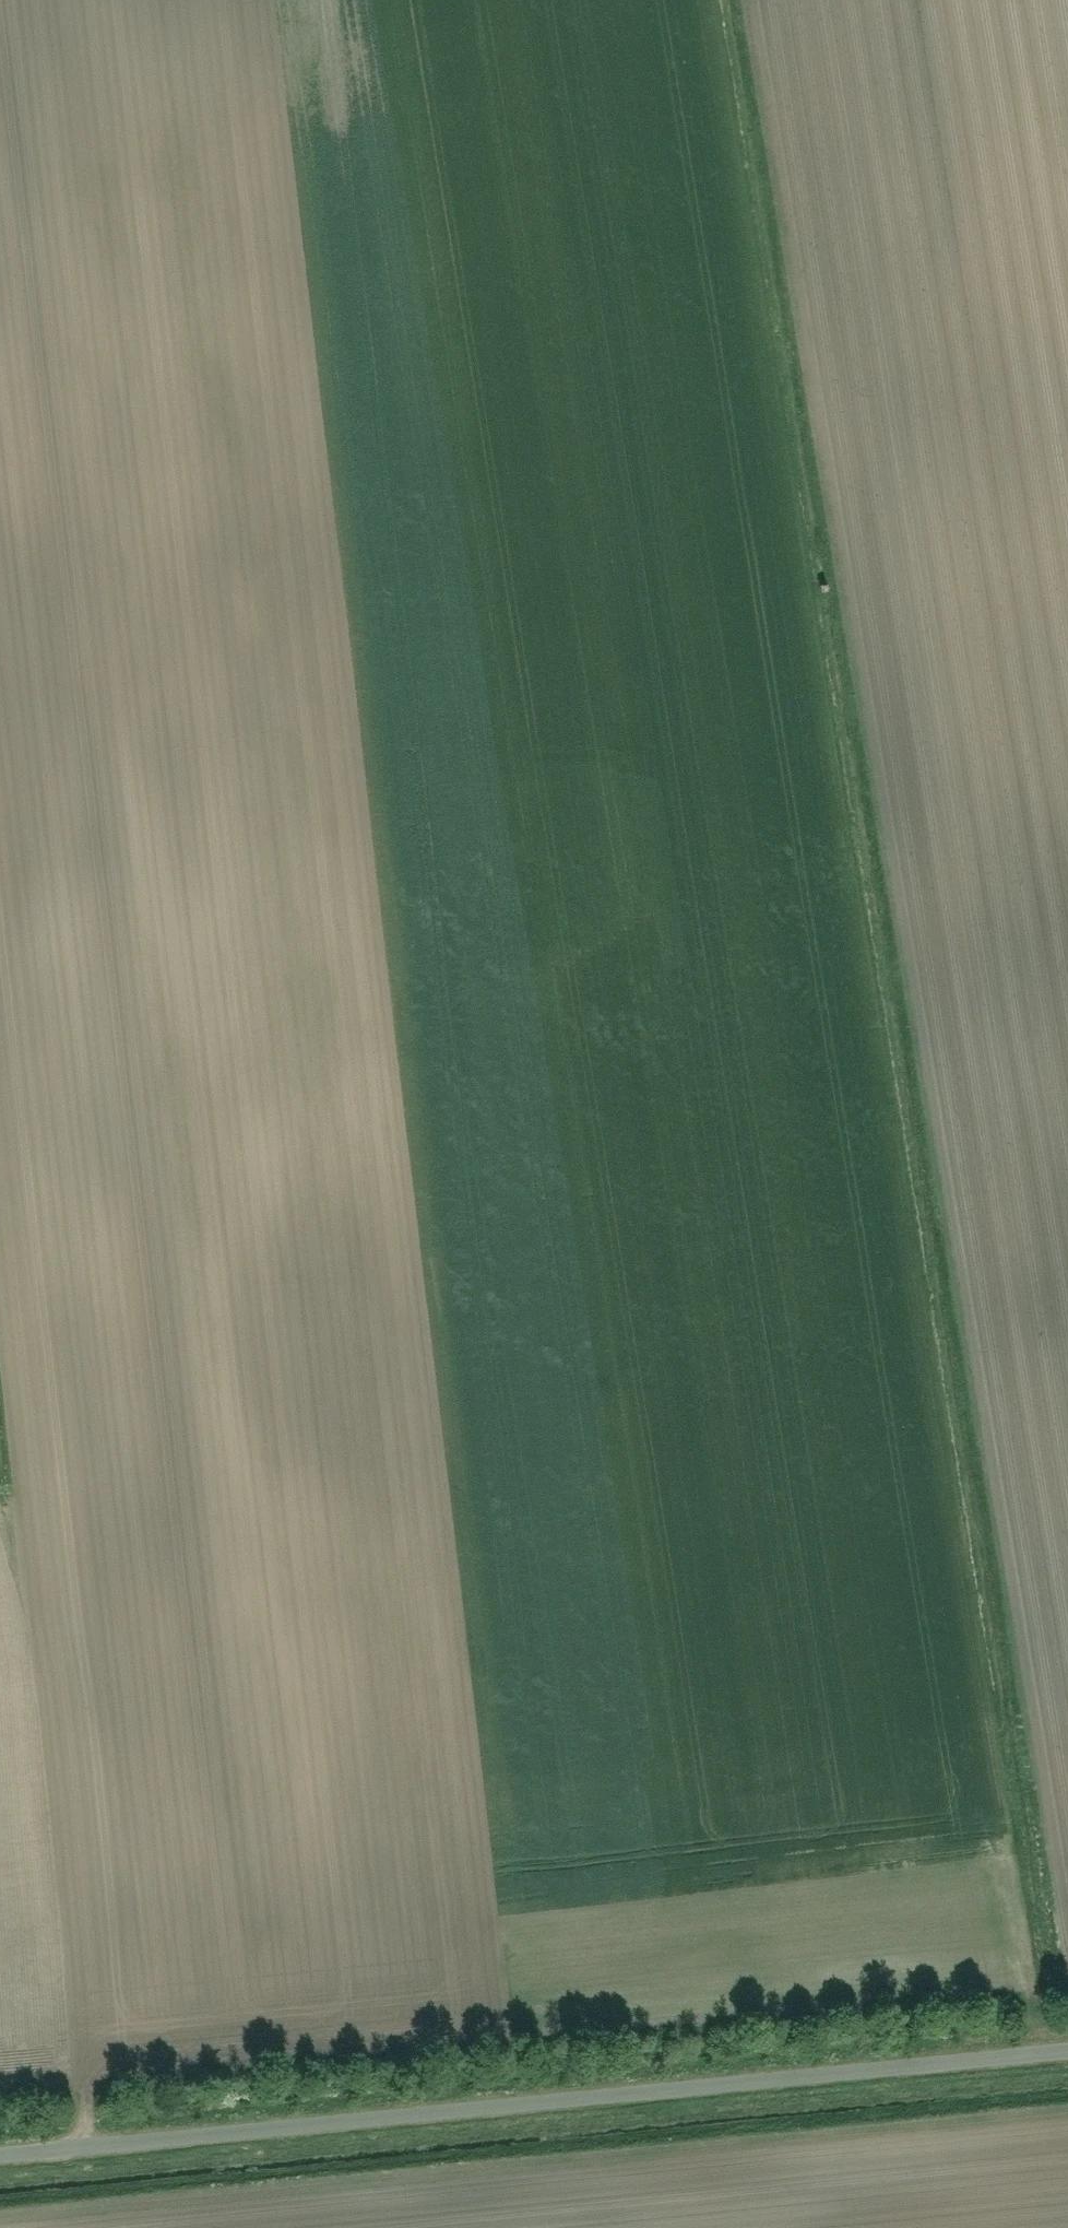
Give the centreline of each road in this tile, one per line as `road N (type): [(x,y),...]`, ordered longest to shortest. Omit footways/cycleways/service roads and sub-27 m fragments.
road 1 (unclassified): [(0,2155),(1067,2050)]

